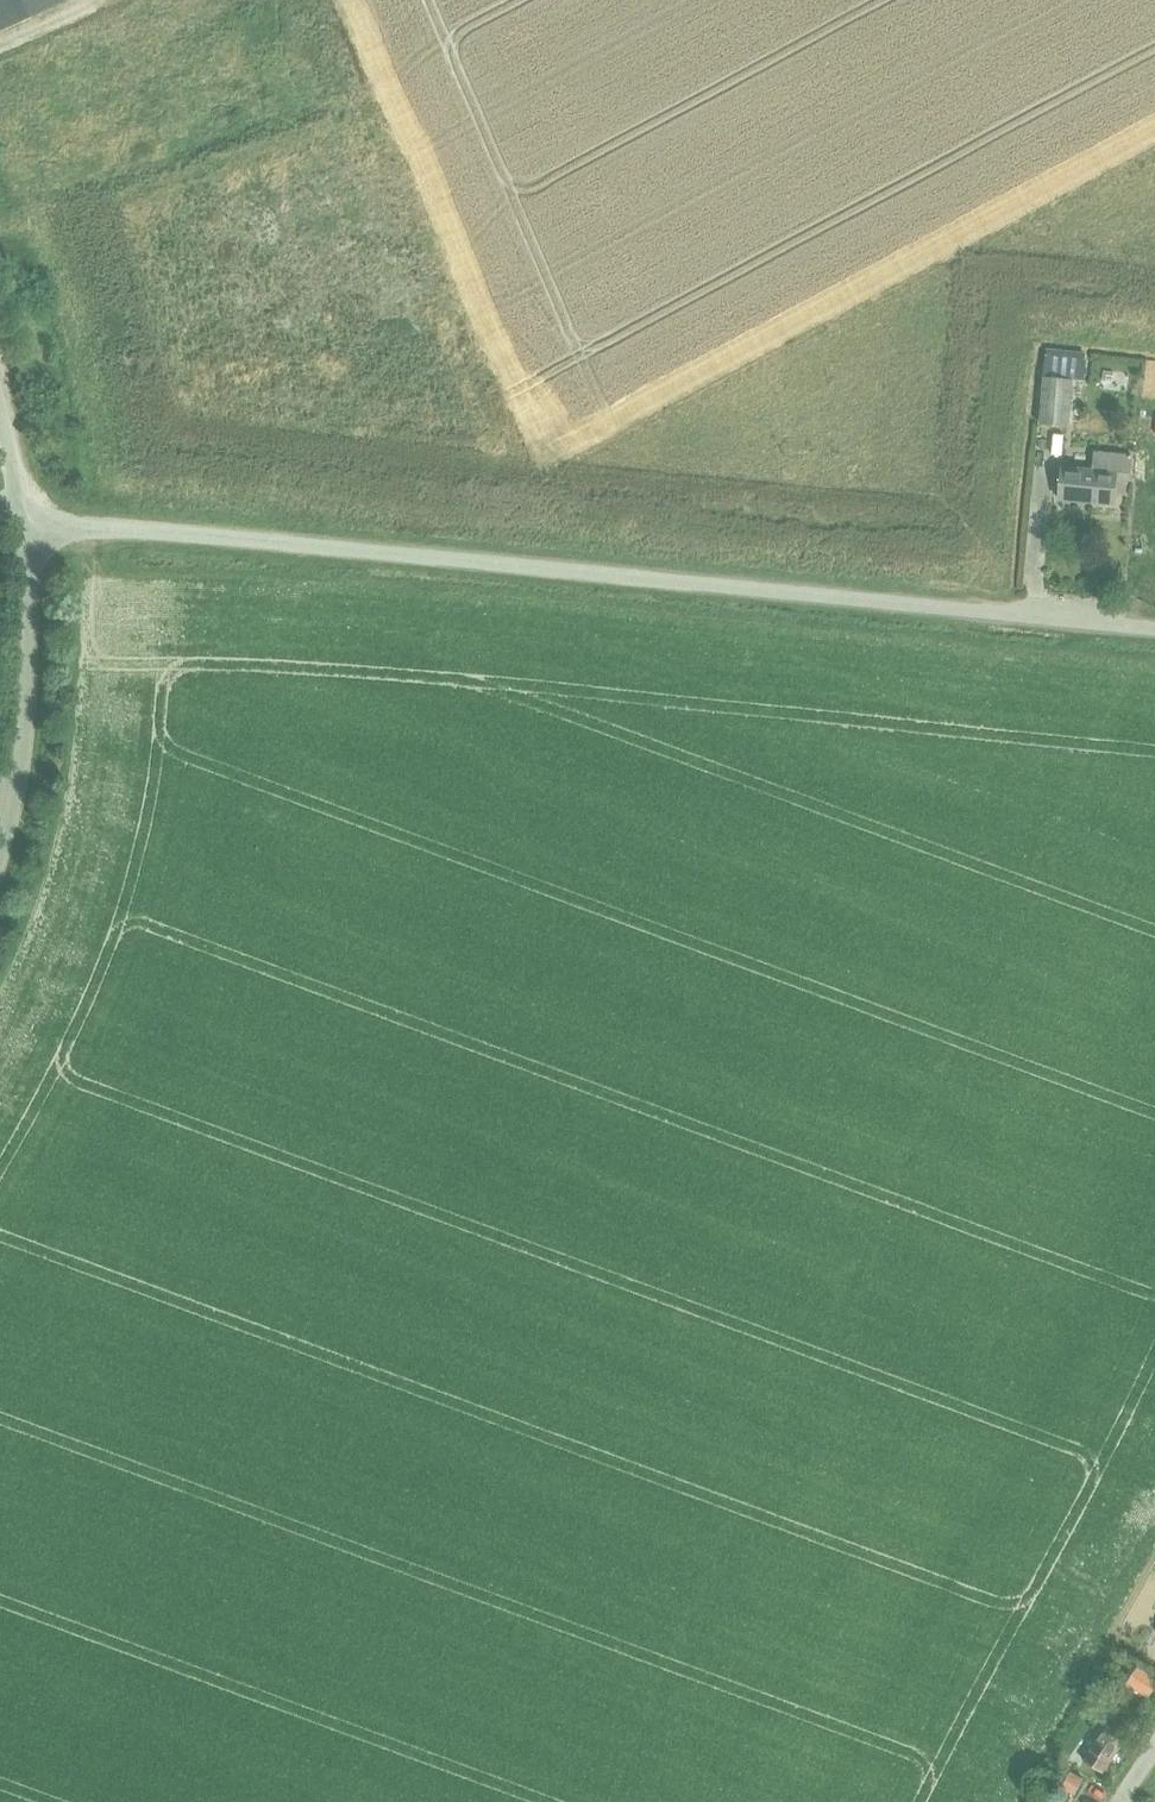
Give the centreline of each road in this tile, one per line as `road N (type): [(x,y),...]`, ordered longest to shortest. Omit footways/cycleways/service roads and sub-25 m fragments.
road 1 (unclassified): [(1154,629),(113,528),(30,530)]
road 2 (unclassified): [(0,853),(27,703),(30,530)]
road 3 (unclassified): [(30,530),(0,411)]

